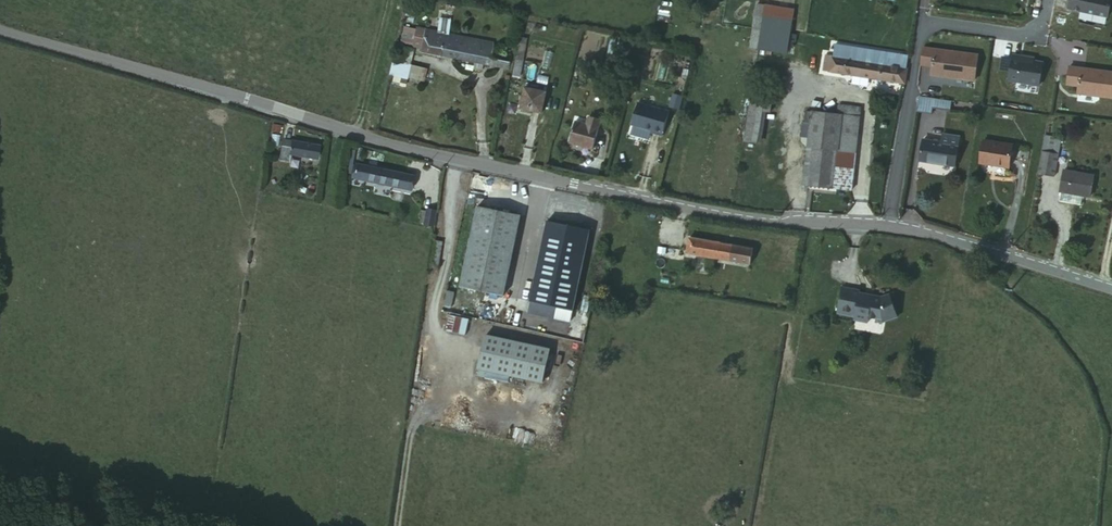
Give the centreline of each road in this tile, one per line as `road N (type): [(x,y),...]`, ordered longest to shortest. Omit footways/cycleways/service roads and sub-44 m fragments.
road 1 (unclassified): [(890,225),(714,209),(481,162),(0,29)]
road 2 (residential): [(890,225),(921,34),(941,23),(1026,34),(1042,22),(1047,0)]
road 3 (unclassified): [(1111,289),(979,244),(890,225)]

